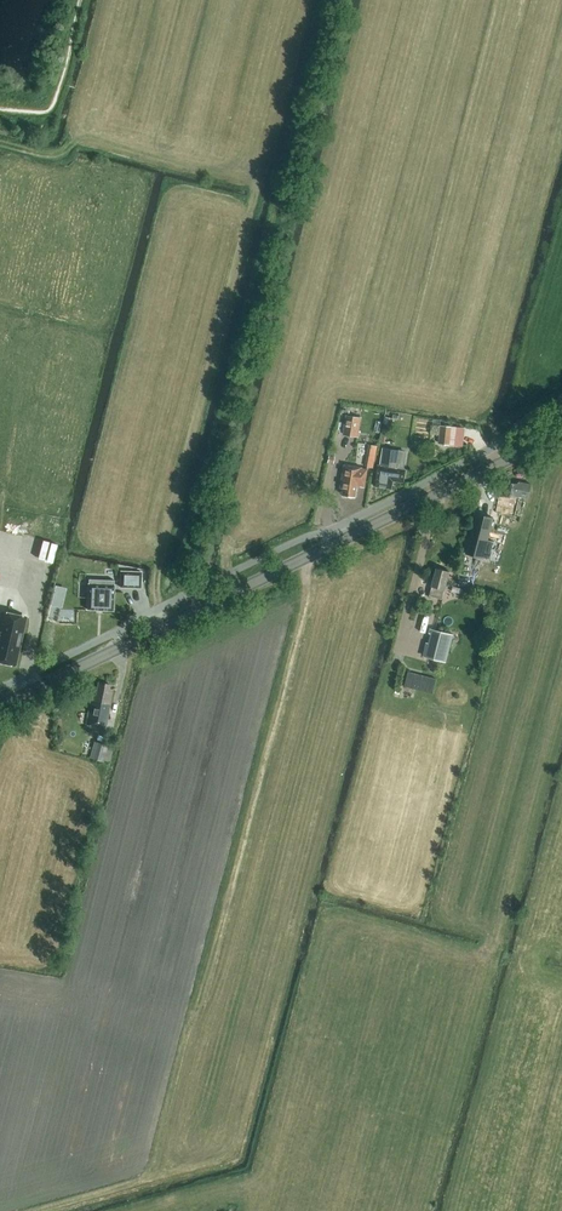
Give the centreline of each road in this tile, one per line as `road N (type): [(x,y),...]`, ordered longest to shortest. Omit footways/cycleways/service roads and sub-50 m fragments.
road 1 (tertiary): [(0,706),(561,435)]

